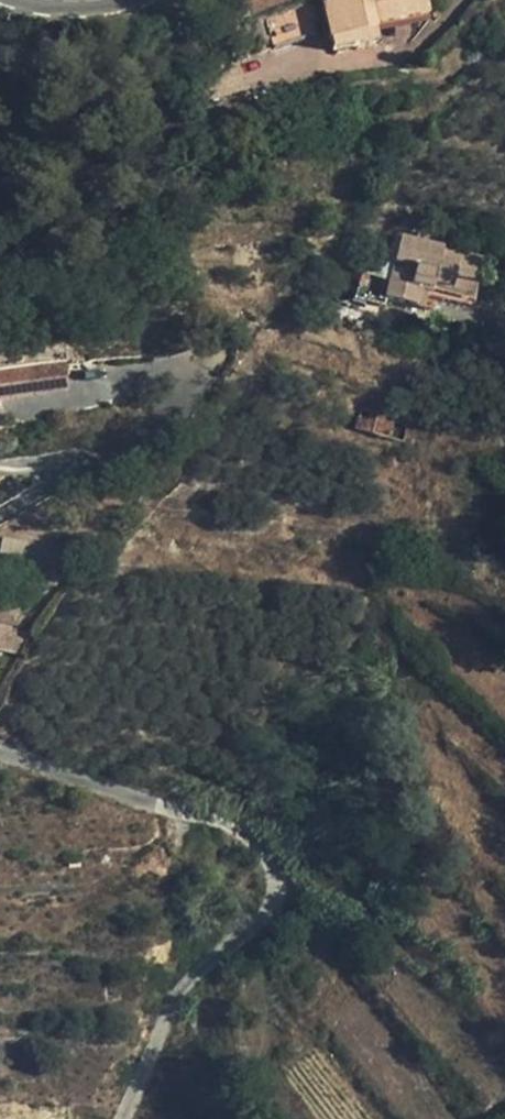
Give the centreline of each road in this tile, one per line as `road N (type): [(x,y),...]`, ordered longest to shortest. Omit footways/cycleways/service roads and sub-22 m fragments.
road 1 (residential): [(126,1118),(181,995),(277,894),(276,872),(236,824),(0,745)]
road 2 (residential): [(0,511),(84,465),(70,456),(0,463)]

